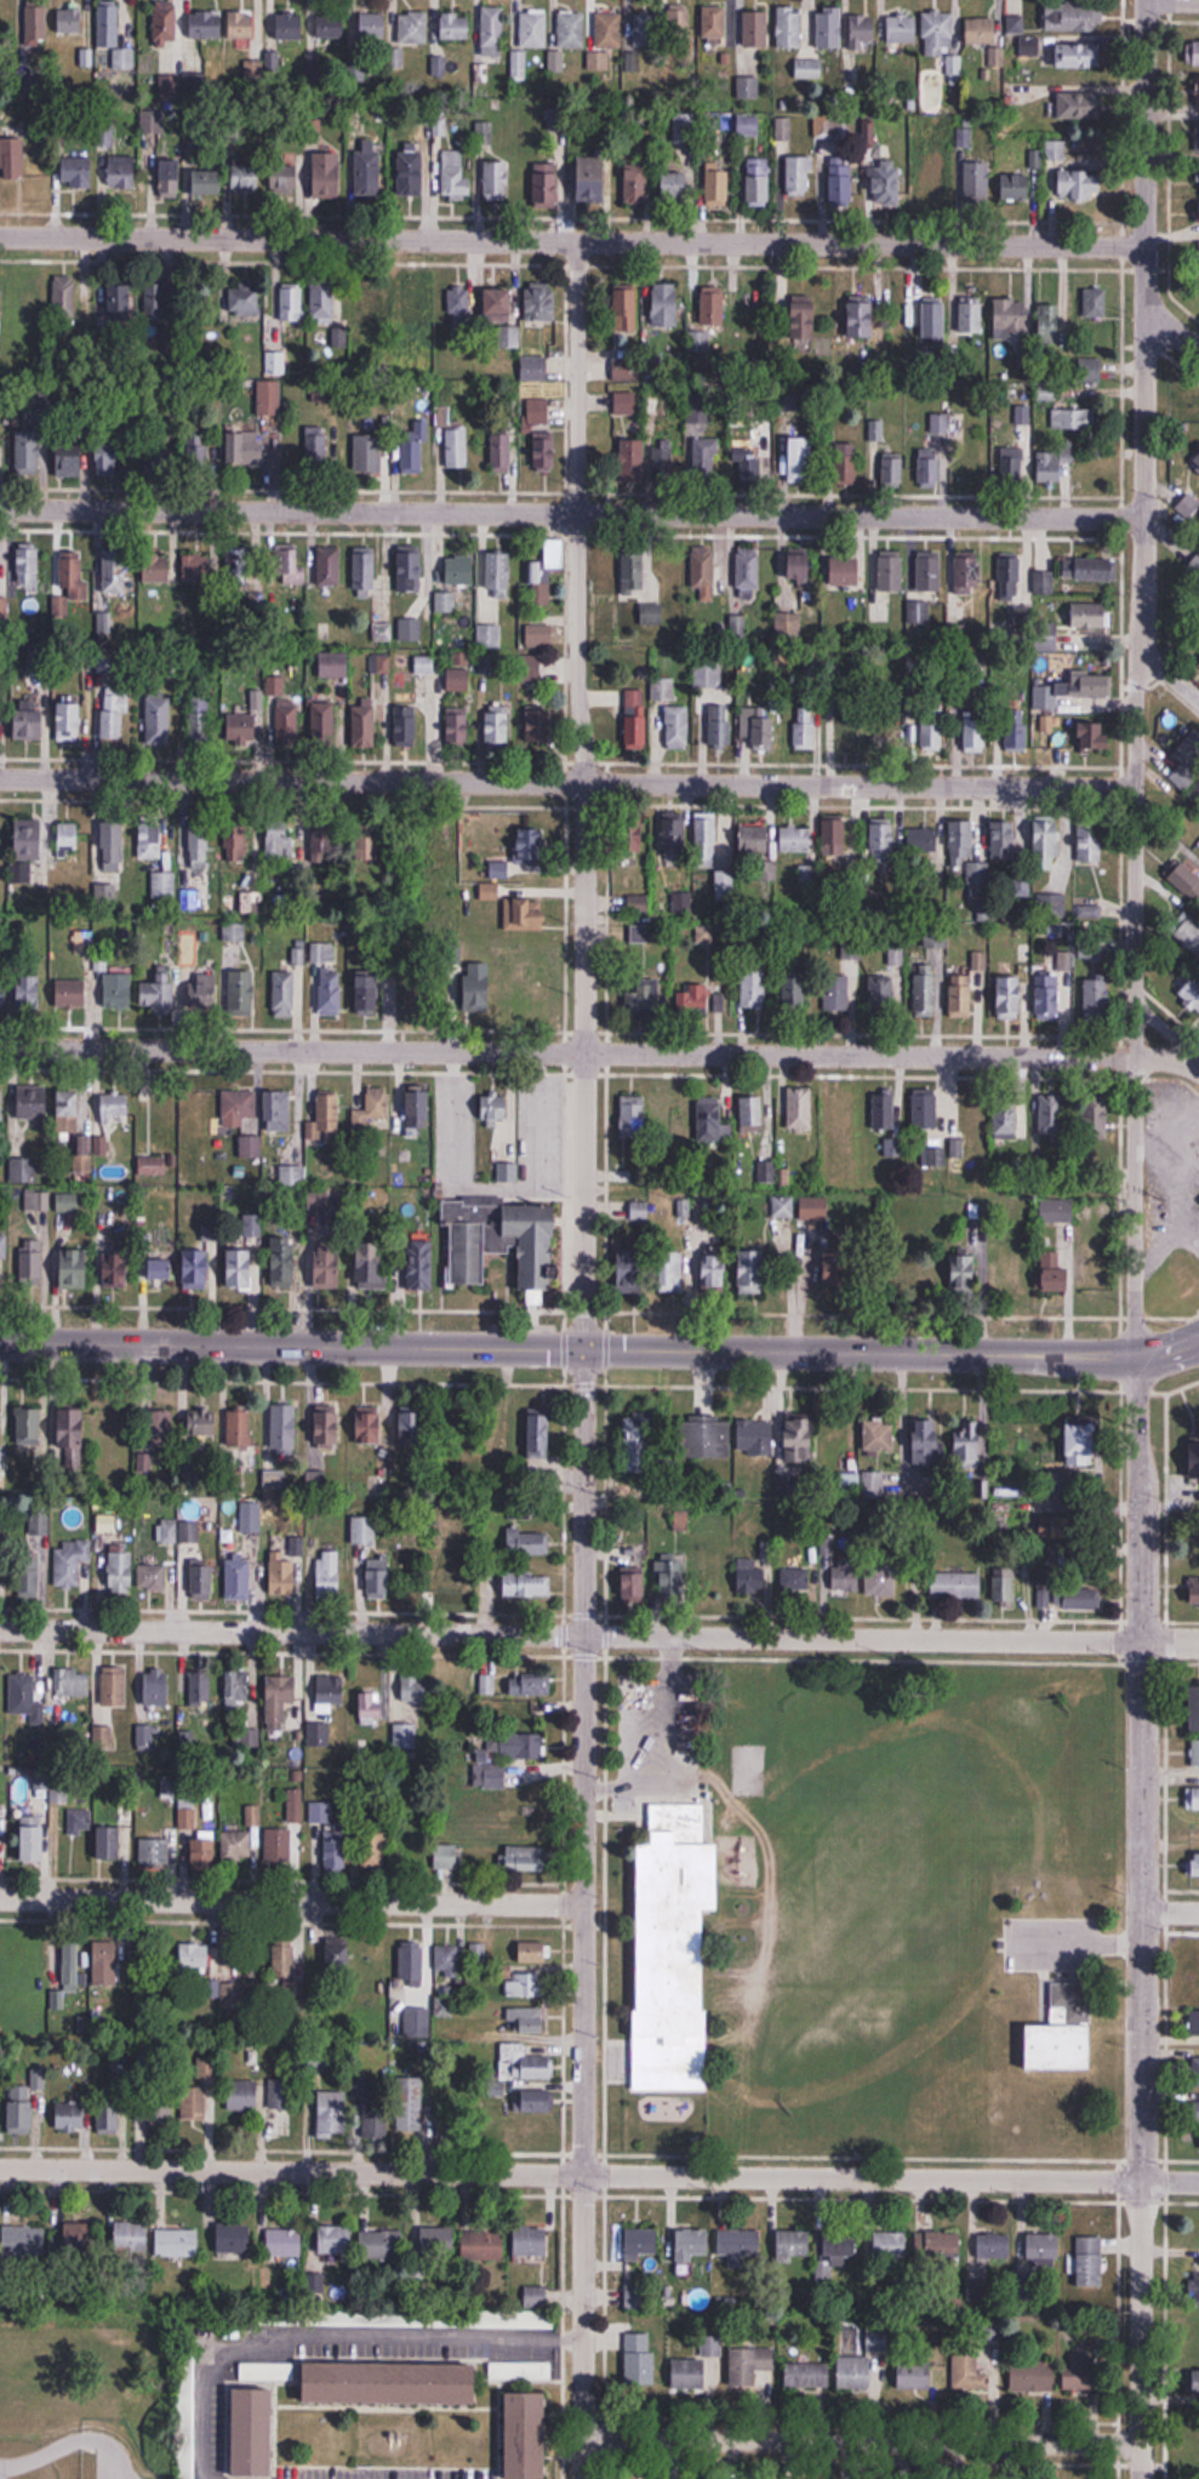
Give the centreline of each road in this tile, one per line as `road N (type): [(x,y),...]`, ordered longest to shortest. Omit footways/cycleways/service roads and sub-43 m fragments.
road 1 (residential): [(1148,0),(1134,1053),(1144,1643),(1140,2478)]
road 2 (residential): [(576,518),(587,784),(583,2439)]
road 3 (residential): [(1198,1078),(1158,1053),(0,1048)]
road 4 (residential): [(1198,1643),(0,1629)]
road 5 (residential): [(1198,2177),(0,2168)]
road 6 (residential): [(1146,247),(0,237)]
road 7 (residential): [(1144,519),(0,511)]
road 8 (tertiary): [(1137,1359),(0,1344)]
road 9 (residential): [(1135,790),(0,780)]
road 10 (residential): [(584,1907),(0,1898)]
road 11 (residential): [(1136,2450),(583,2439)]
road 12 (residential): [(579,242),(576,518)]

